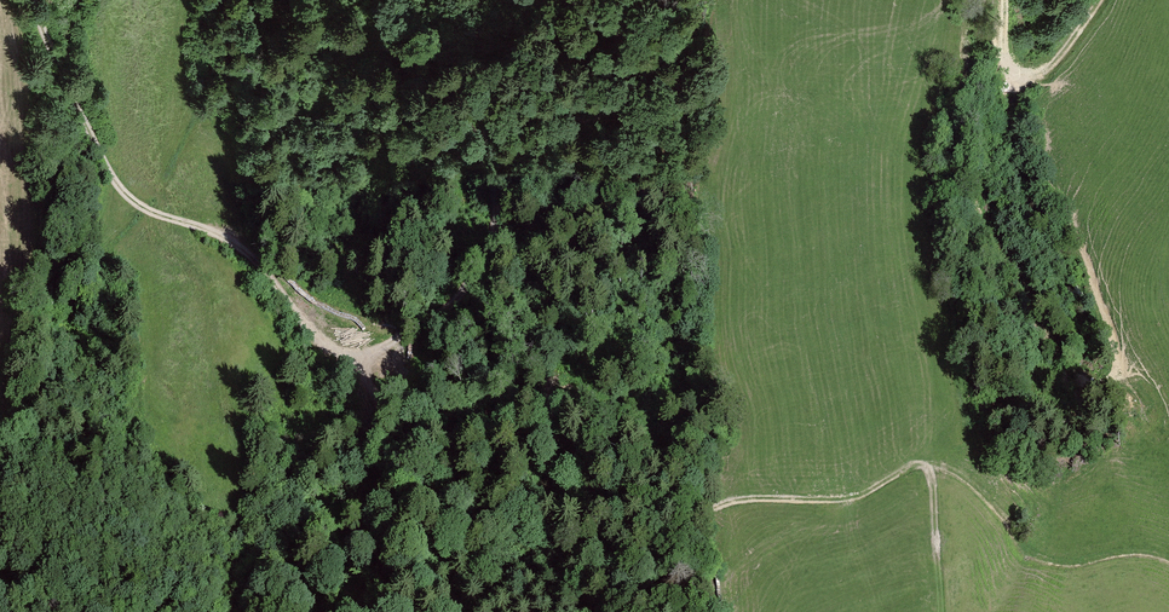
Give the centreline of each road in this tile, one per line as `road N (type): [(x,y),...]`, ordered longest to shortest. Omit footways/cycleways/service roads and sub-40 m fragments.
road 1 (track): [(858,498),(737,500),(692,511),(656,454),(615,428),(534,407),(419,411),(392,404),(351,358)]
road 2 (track): [(351,358),(419,326),(468,287),(496,224),(485,152),(500,120),(589,119),(624,90),(620,33),(585,0)]
road 3 (track): [(351,358),(326,342),(247,249),(139,204),(88,137),(33,0)]
road 4 (track): [(922,462),(965,483),(1027,556),(1065,564),(1145,550),(1168,558)]
road 5 (track): [(858,498),(922,462),(947,611)]
road 6 (track): [(1004,0),(1015,80),(1066,52),(1100,0)]

